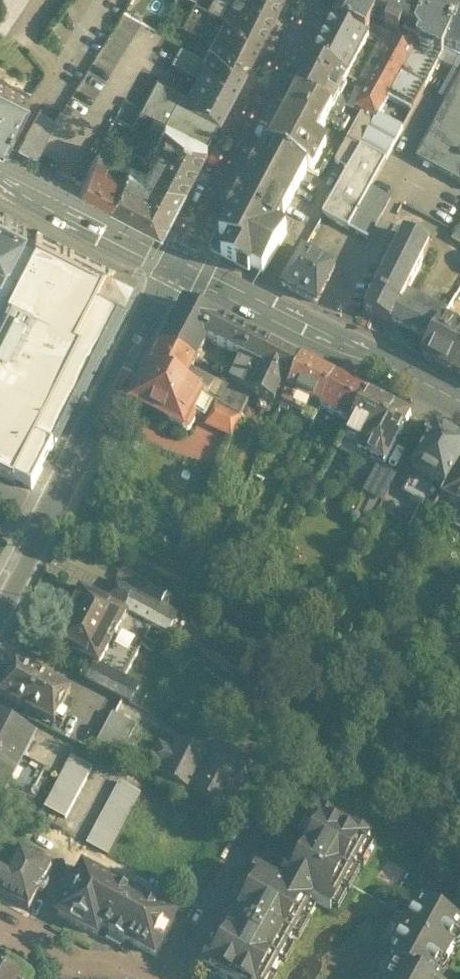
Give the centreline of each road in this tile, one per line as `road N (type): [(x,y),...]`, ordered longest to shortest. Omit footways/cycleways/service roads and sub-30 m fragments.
road 1 (residential): [(176,267),(0,612)]
road 2 (tertiary): [(459,407),(176,267)]
road 3 (residential): [(176,267),(318,0)]
road 4 (tertiary): [(176,267),(0,173)]
road 5 (residential): [(141,978),(115,965),(76,965),(0,926)]

